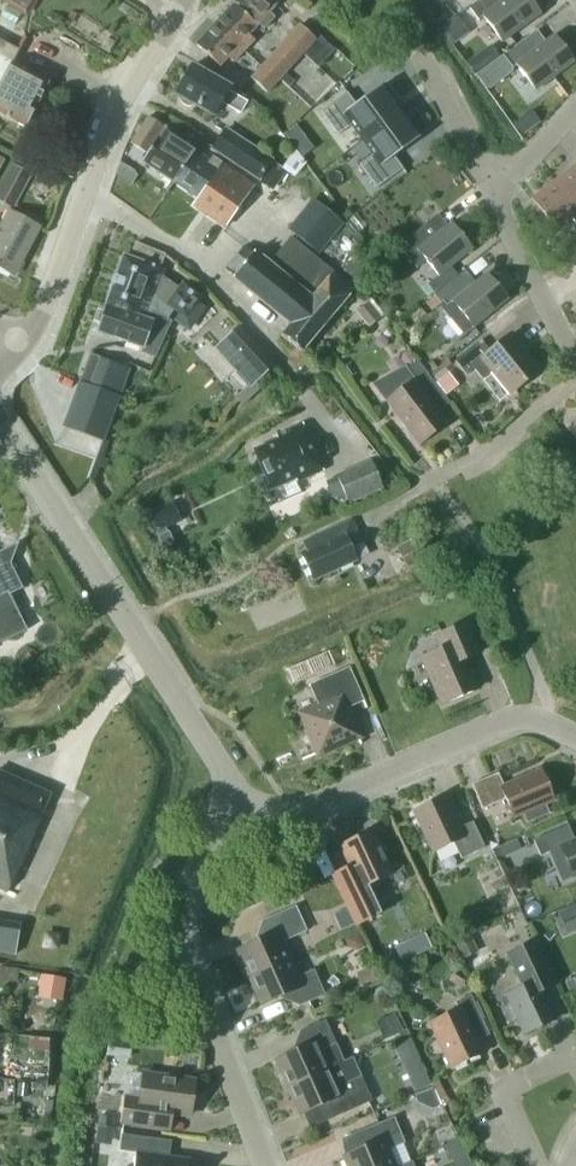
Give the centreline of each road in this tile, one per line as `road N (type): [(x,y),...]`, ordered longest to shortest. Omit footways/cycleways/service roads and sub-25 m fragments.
road 1 (residential): [(224,797),(226,774),(0,424)]
road 2 (residential): [(264,1165),(180,929),(224,797)]
road 3 (residential): [(575,737),(535,718),(509,719),(322,801),(279,807),(224,797)]
road 4 (residential): [(170,20),(107,134),(28,341)]
road 5 (residential): [(575,365),(493,197)]
road 6 (residential): [(493,197),(422,59)]
road 7 (residential): [(493,197),(575,106)]

